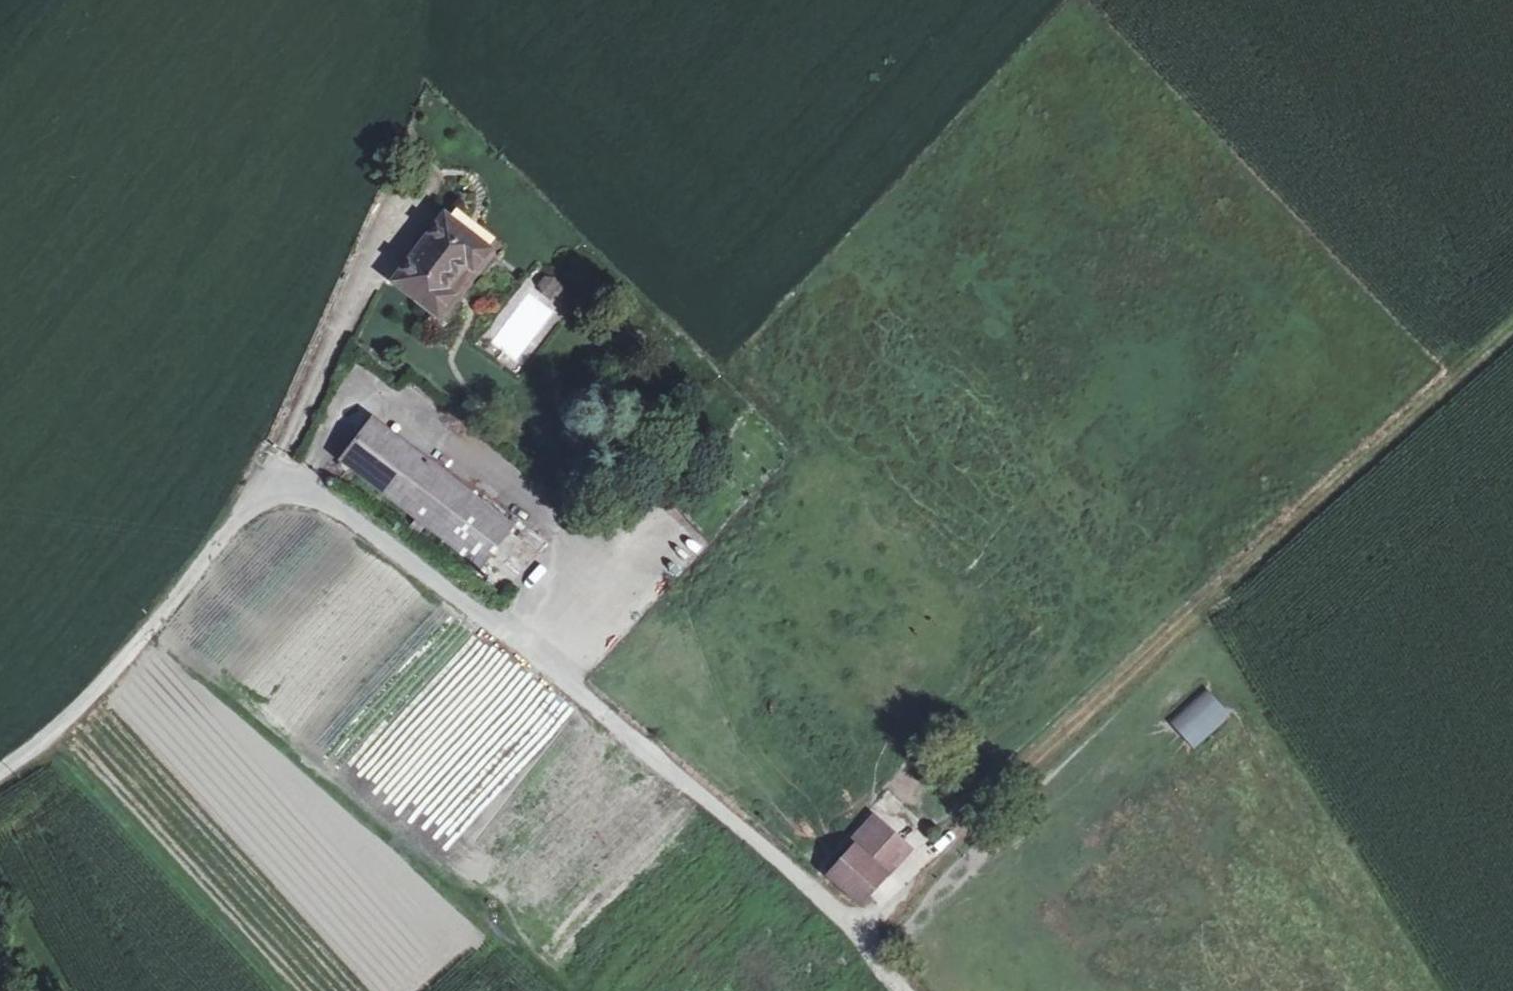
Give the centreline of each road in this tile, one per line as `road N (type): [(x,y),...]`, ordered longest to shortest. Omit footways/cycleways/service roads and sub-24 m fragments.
road 1 (unclassified): [(0,770),(59,725),(256,502),(278,494),(319,498),(575,690),(732,823),(902,990)]

